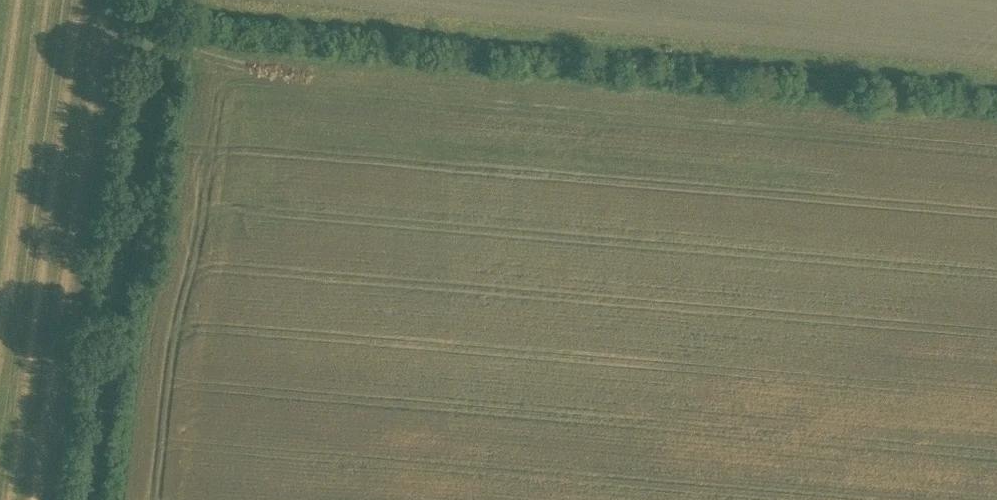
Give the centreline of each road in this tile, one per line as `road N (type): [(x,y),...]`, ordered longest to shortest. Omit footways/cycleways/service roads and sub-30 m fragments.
road 1 (unclassified): [(84,499),(154,0)]

